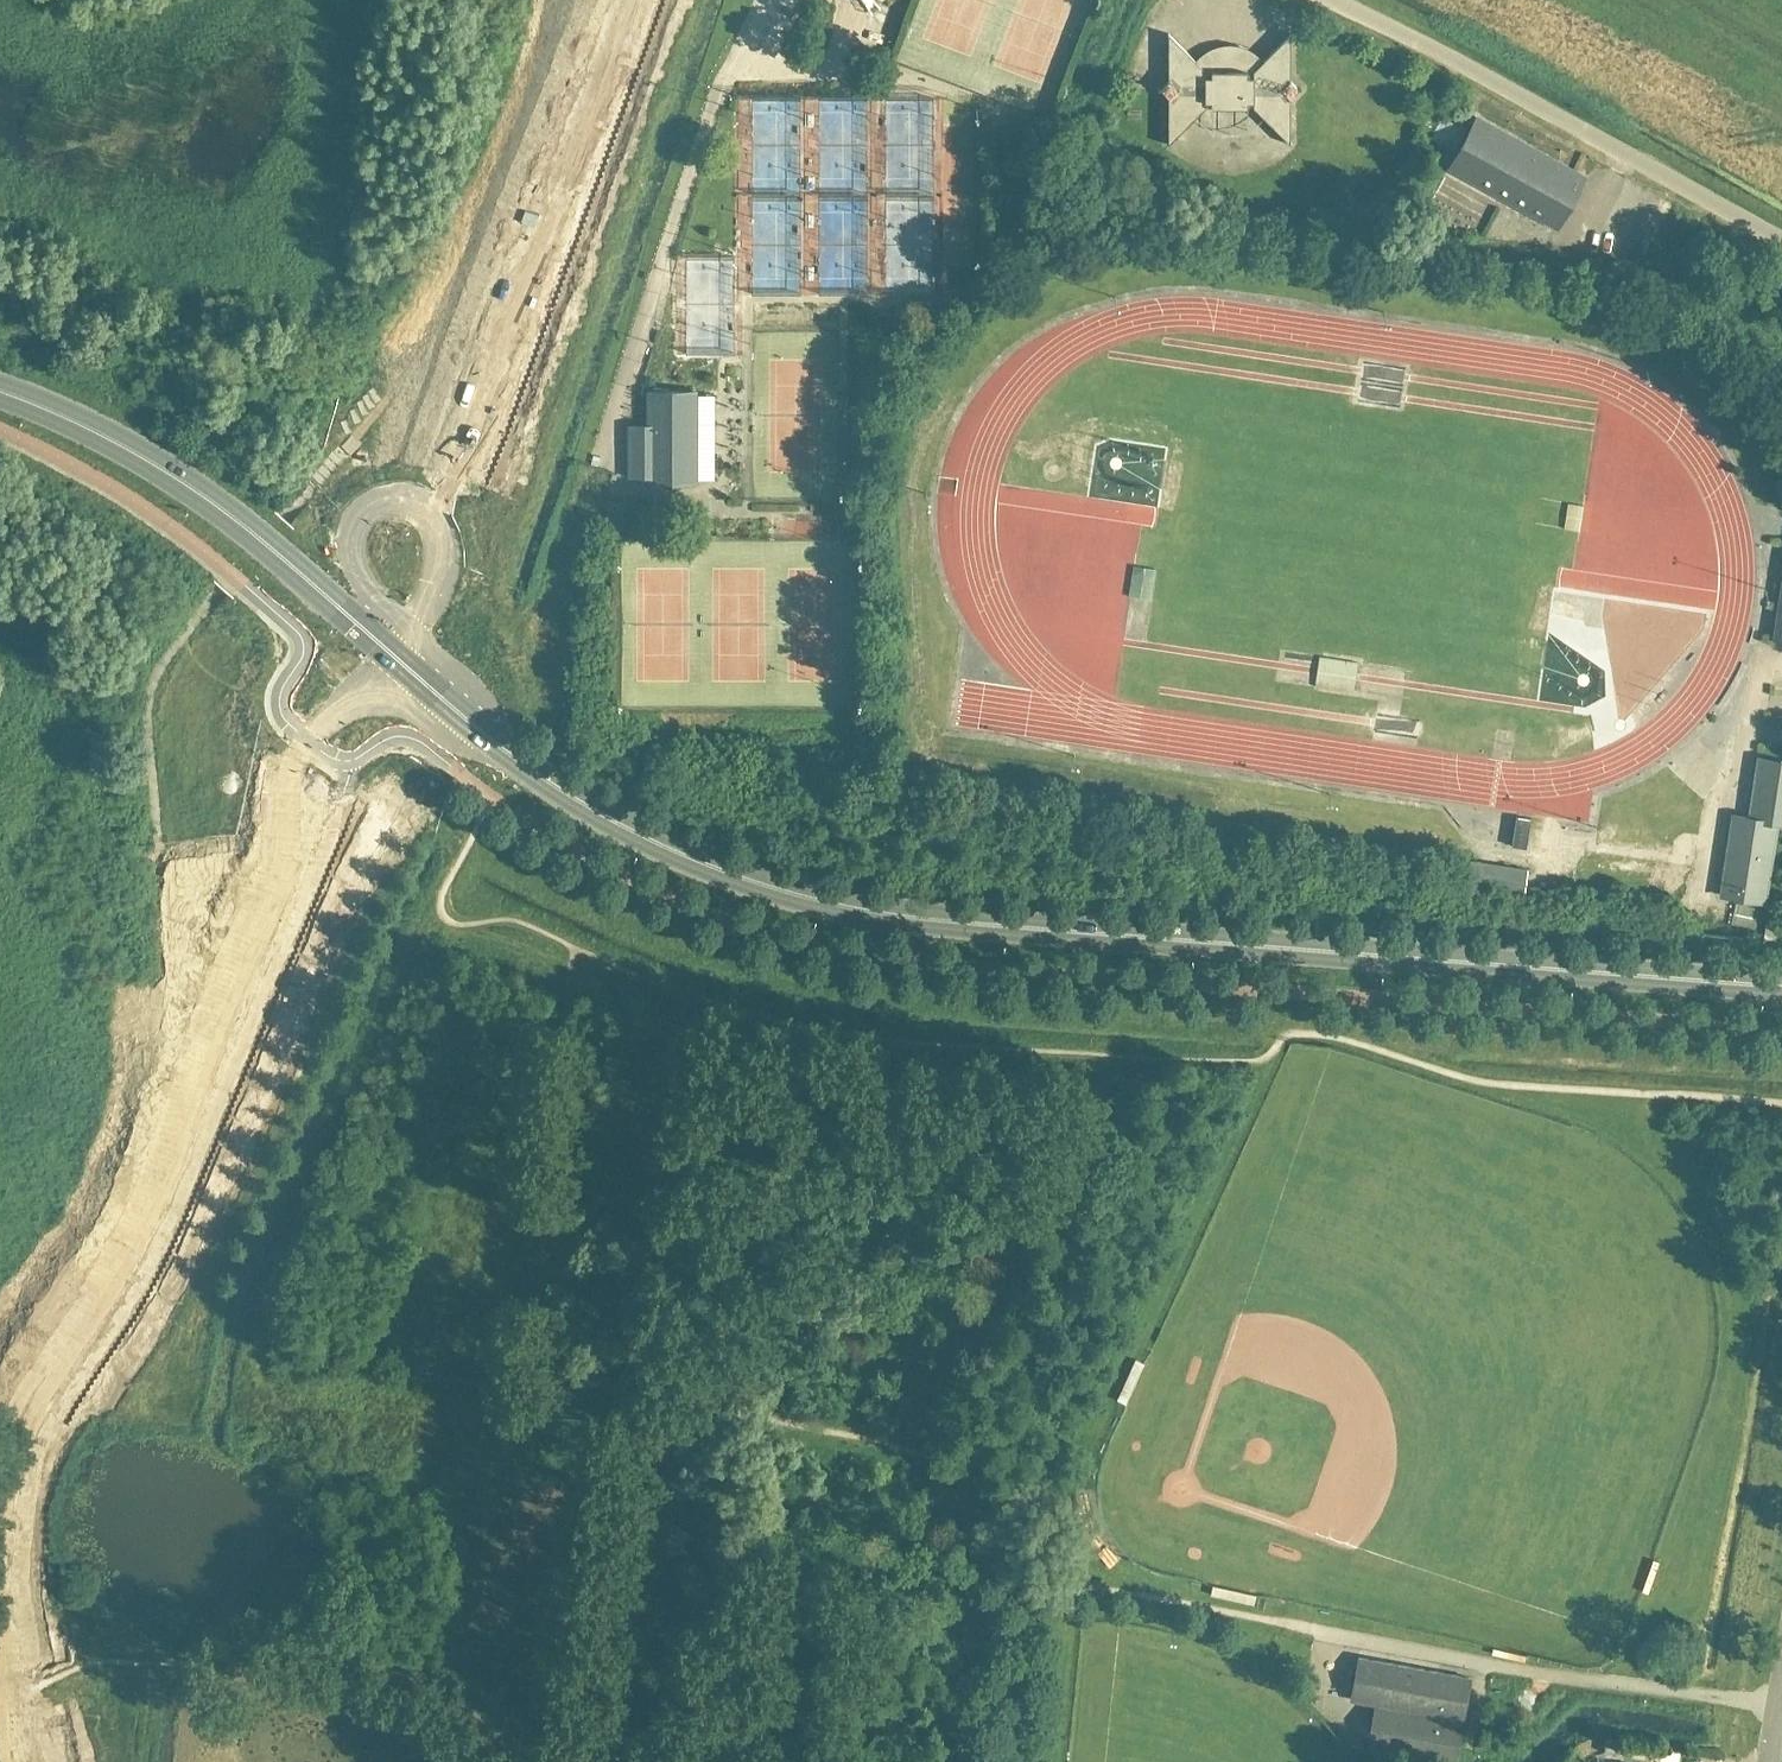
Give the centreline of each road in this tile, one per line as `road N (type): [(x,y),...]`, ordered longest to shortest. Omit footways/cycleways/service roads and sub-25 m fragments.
road 1 (secondary): [(1781,987),(916,917),(747,878),(684,854),(555,784),(187,483),(79,421),(0,391)]
road 2 (unclassified): [(1781,238),(1551,108),(1324,0)]
road 3 (residential): [(1780,1703),(1544,1673),(1325,1631)]

